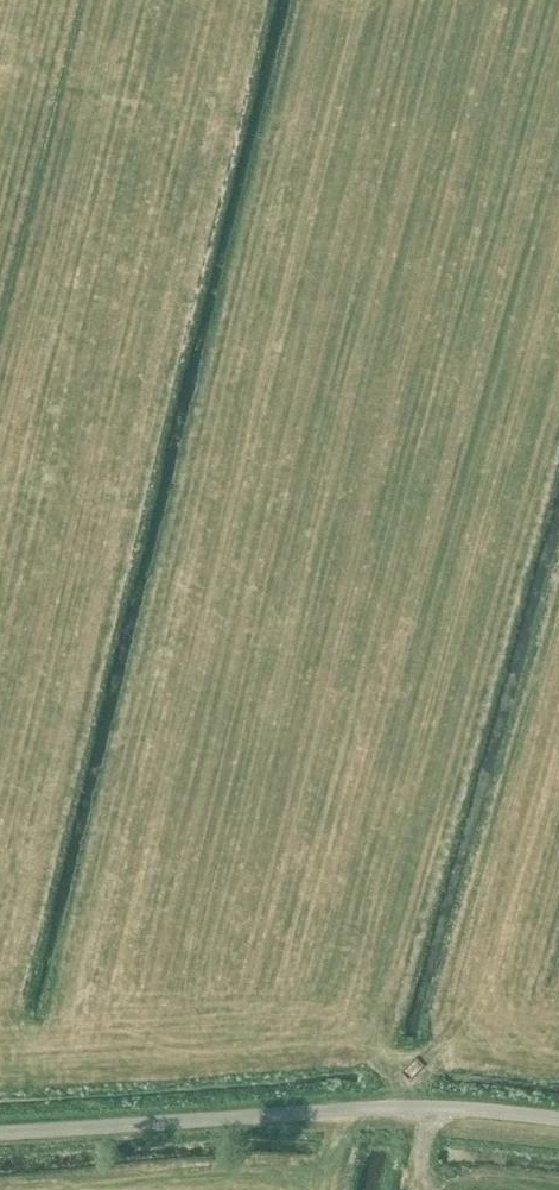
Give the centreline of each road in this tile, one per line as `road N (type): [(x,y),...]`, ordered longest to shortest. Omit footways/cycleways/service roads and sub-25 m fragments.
road 1 (unclassified): [(0,1133),(347,1110),(466,1108),(558,1119)]

